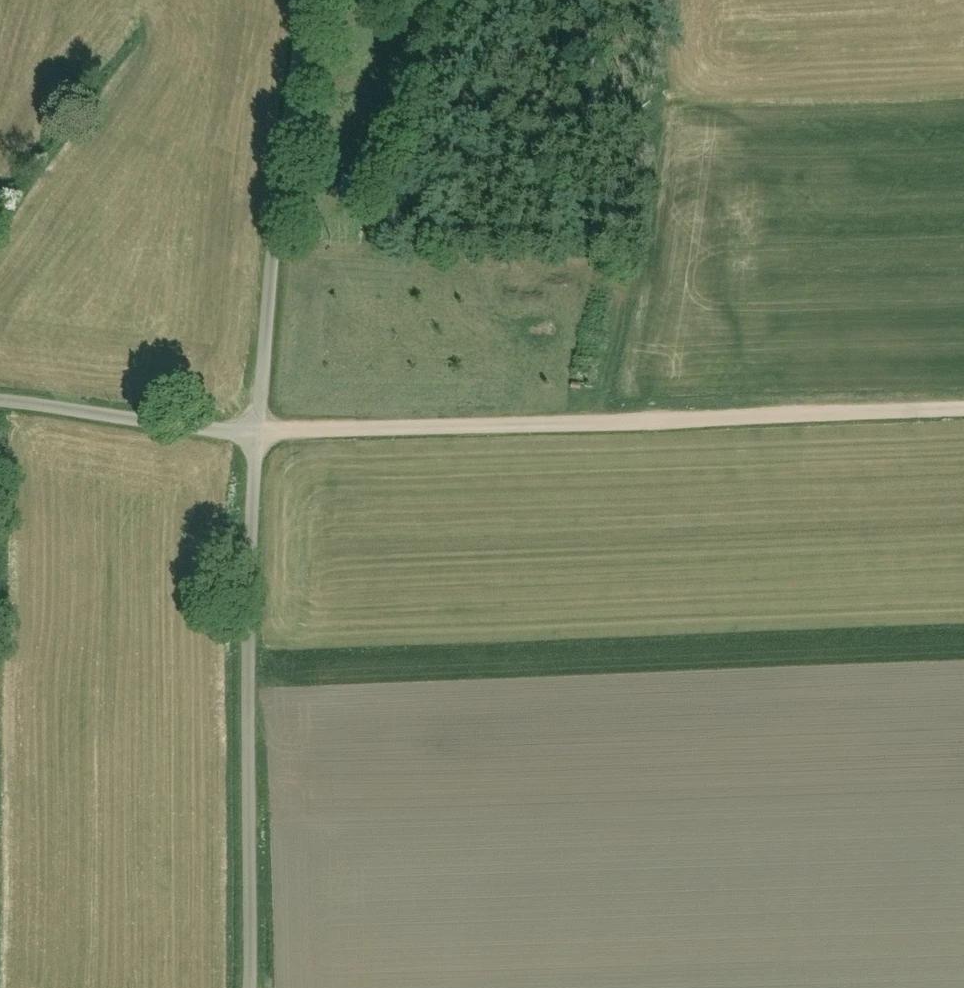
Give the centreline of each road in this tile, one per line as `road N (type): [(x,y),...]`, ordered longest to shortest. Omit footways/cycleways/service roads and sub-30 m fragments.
road 1 (track): [(963,409),(257,432)]
road 2 (residential): [(249,987),(257,432)]
road 3 (residential): [(257,432),(316,0)]
road 4 (residential): [(257,432),(0,403)]

